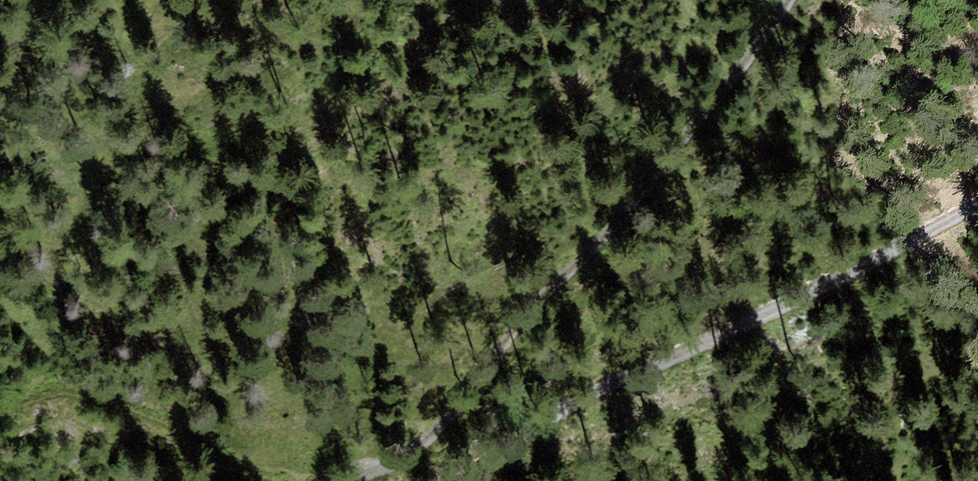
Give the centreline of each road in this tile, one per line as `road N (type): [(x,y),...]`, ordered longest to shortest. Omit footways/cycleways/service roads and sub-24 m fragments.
road 1 (track): [(343,480),(399,456),(450,418),(564,271),(745,68),(789,0)]
road 2 (track): [(977,219),(589,395),(468,480)]
road 3 (track): [(268,480),(173,423),(67,389),(0,409)]

